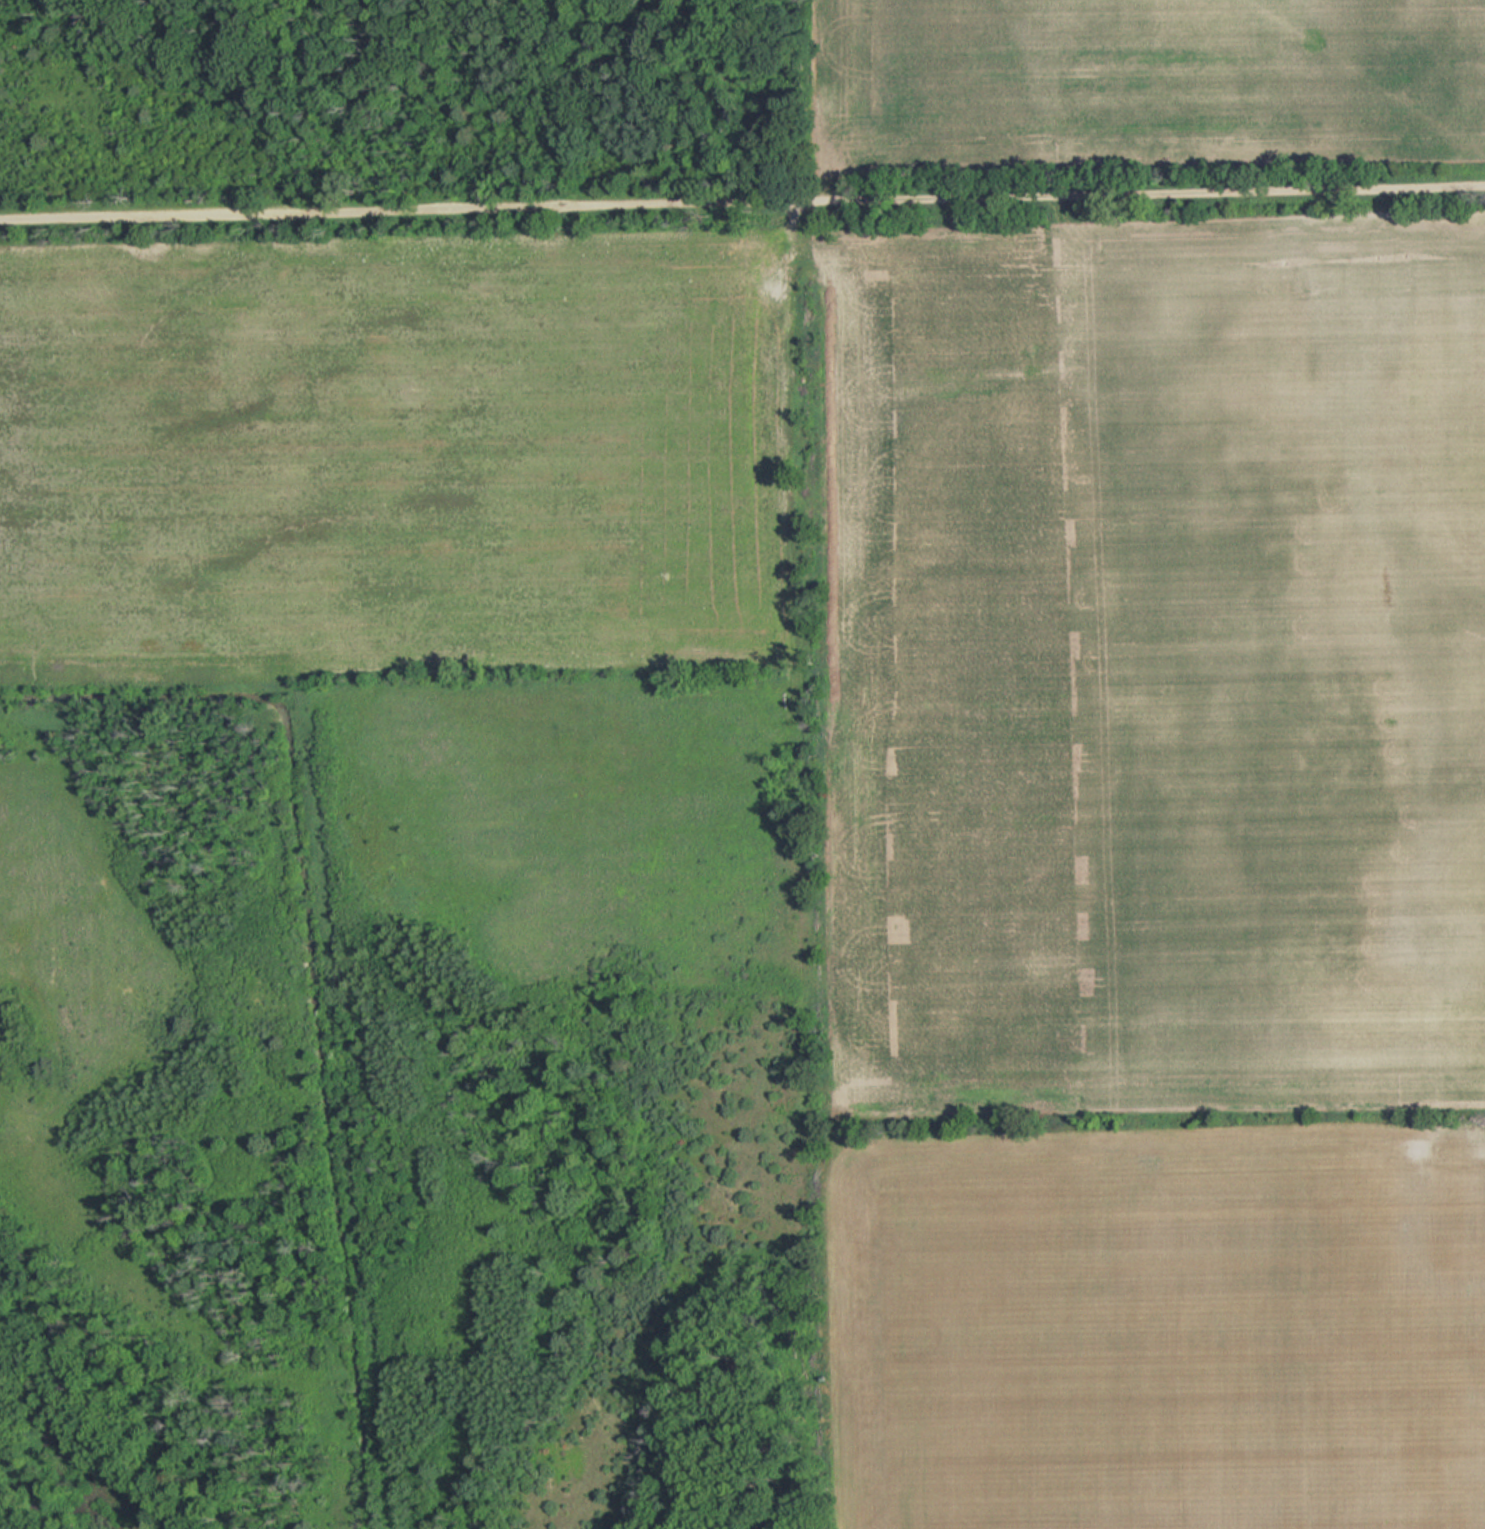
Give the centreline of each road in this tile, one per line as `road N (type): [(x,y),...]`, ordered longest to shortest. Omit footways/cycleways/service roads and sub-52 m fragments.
road 1 (residential): [(0,229),(1484,197)]

